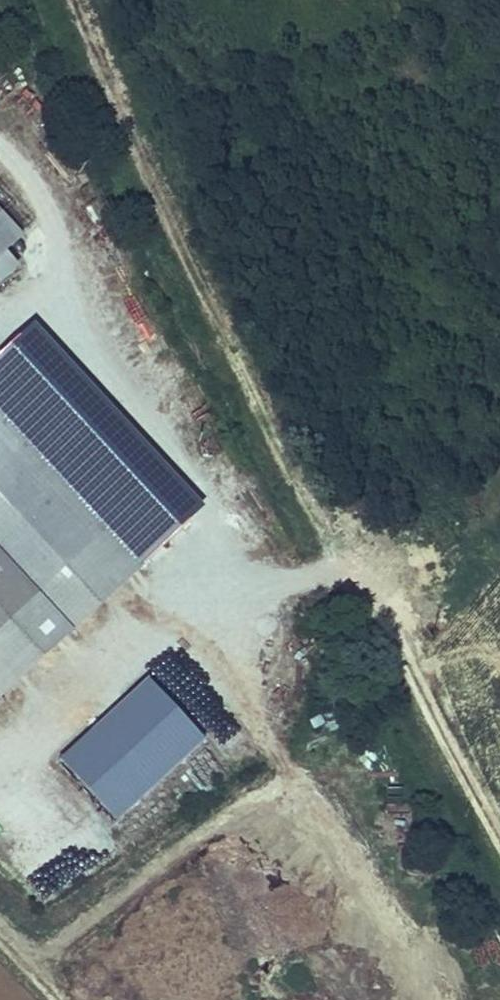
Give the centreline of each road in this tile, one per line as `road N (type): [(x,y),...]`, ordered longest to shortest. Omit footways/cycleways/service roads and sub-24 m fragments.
road 1 (track): [(499,828),(351,567),(254,597),(216,595),(177,574),(146,513),(39,214),(0,149)]
road 2 (track): [(351,567),(272,443),(79,0)]
road 3 (track): [(254,597),(253,697),(284,786),(69,961),(39,957),(0,919)]

